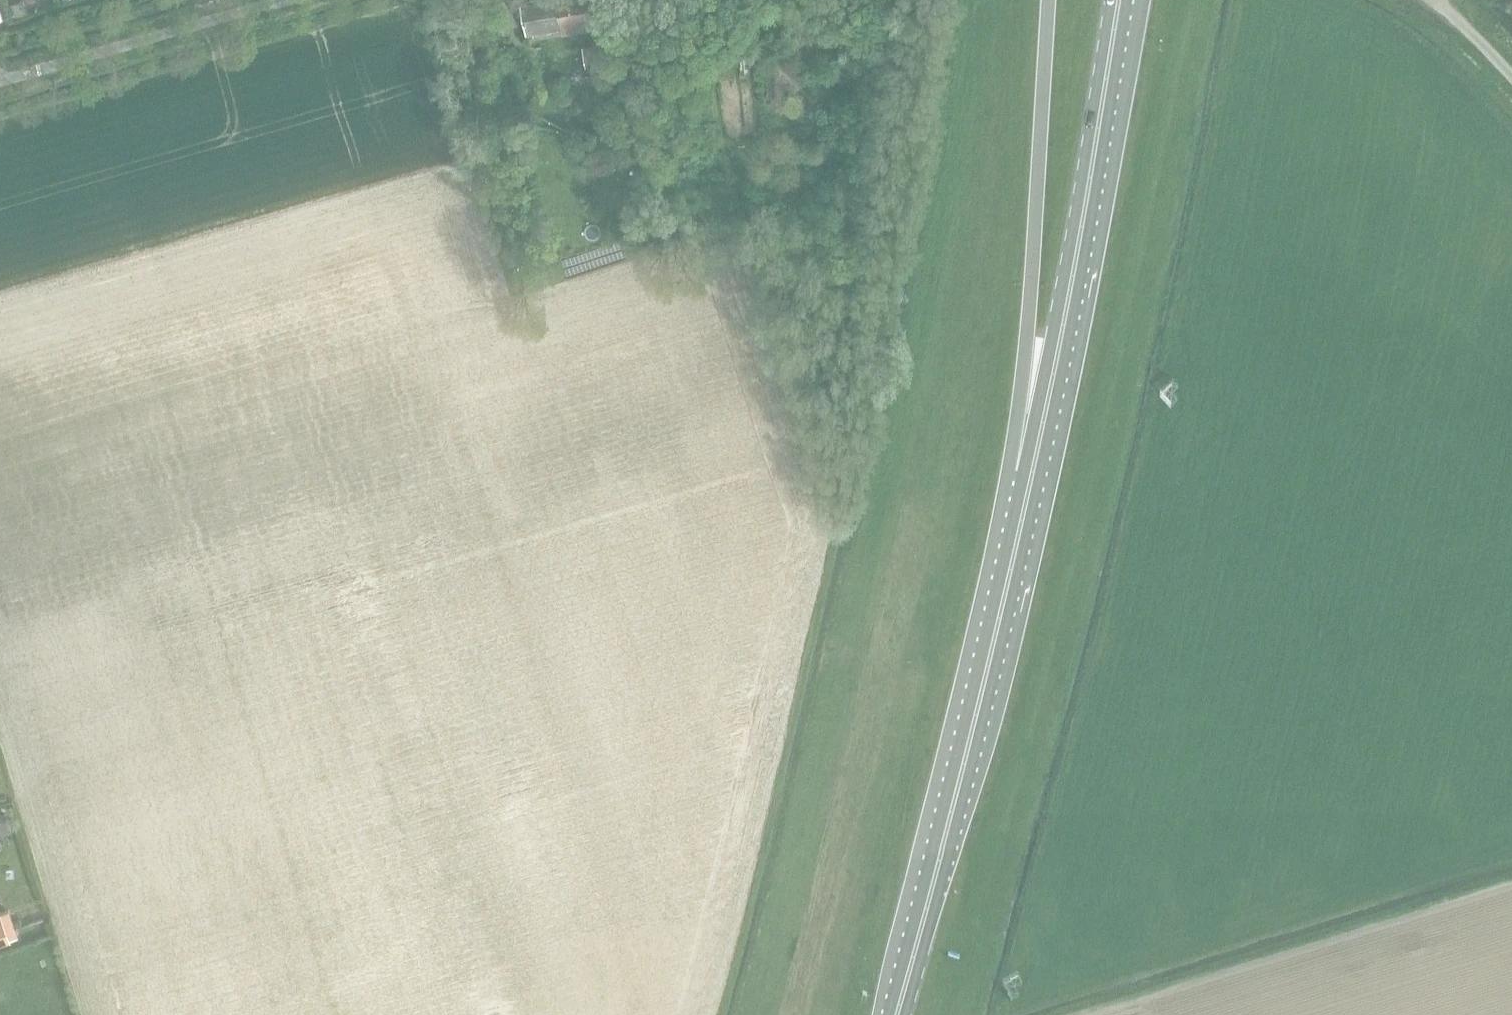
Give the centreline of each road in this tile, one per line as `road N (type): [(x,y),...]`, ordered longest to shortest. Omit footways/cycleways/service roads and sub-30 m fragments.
road 1 (primary): [(895,1014),(1032,471)]
road 2 (primary): [(1032,471),(1118,0)]
road 3 (primary): [(1048,0),(1026,346),(1032,471)]
road 4 (residential): [(0,79),(286,0)]

